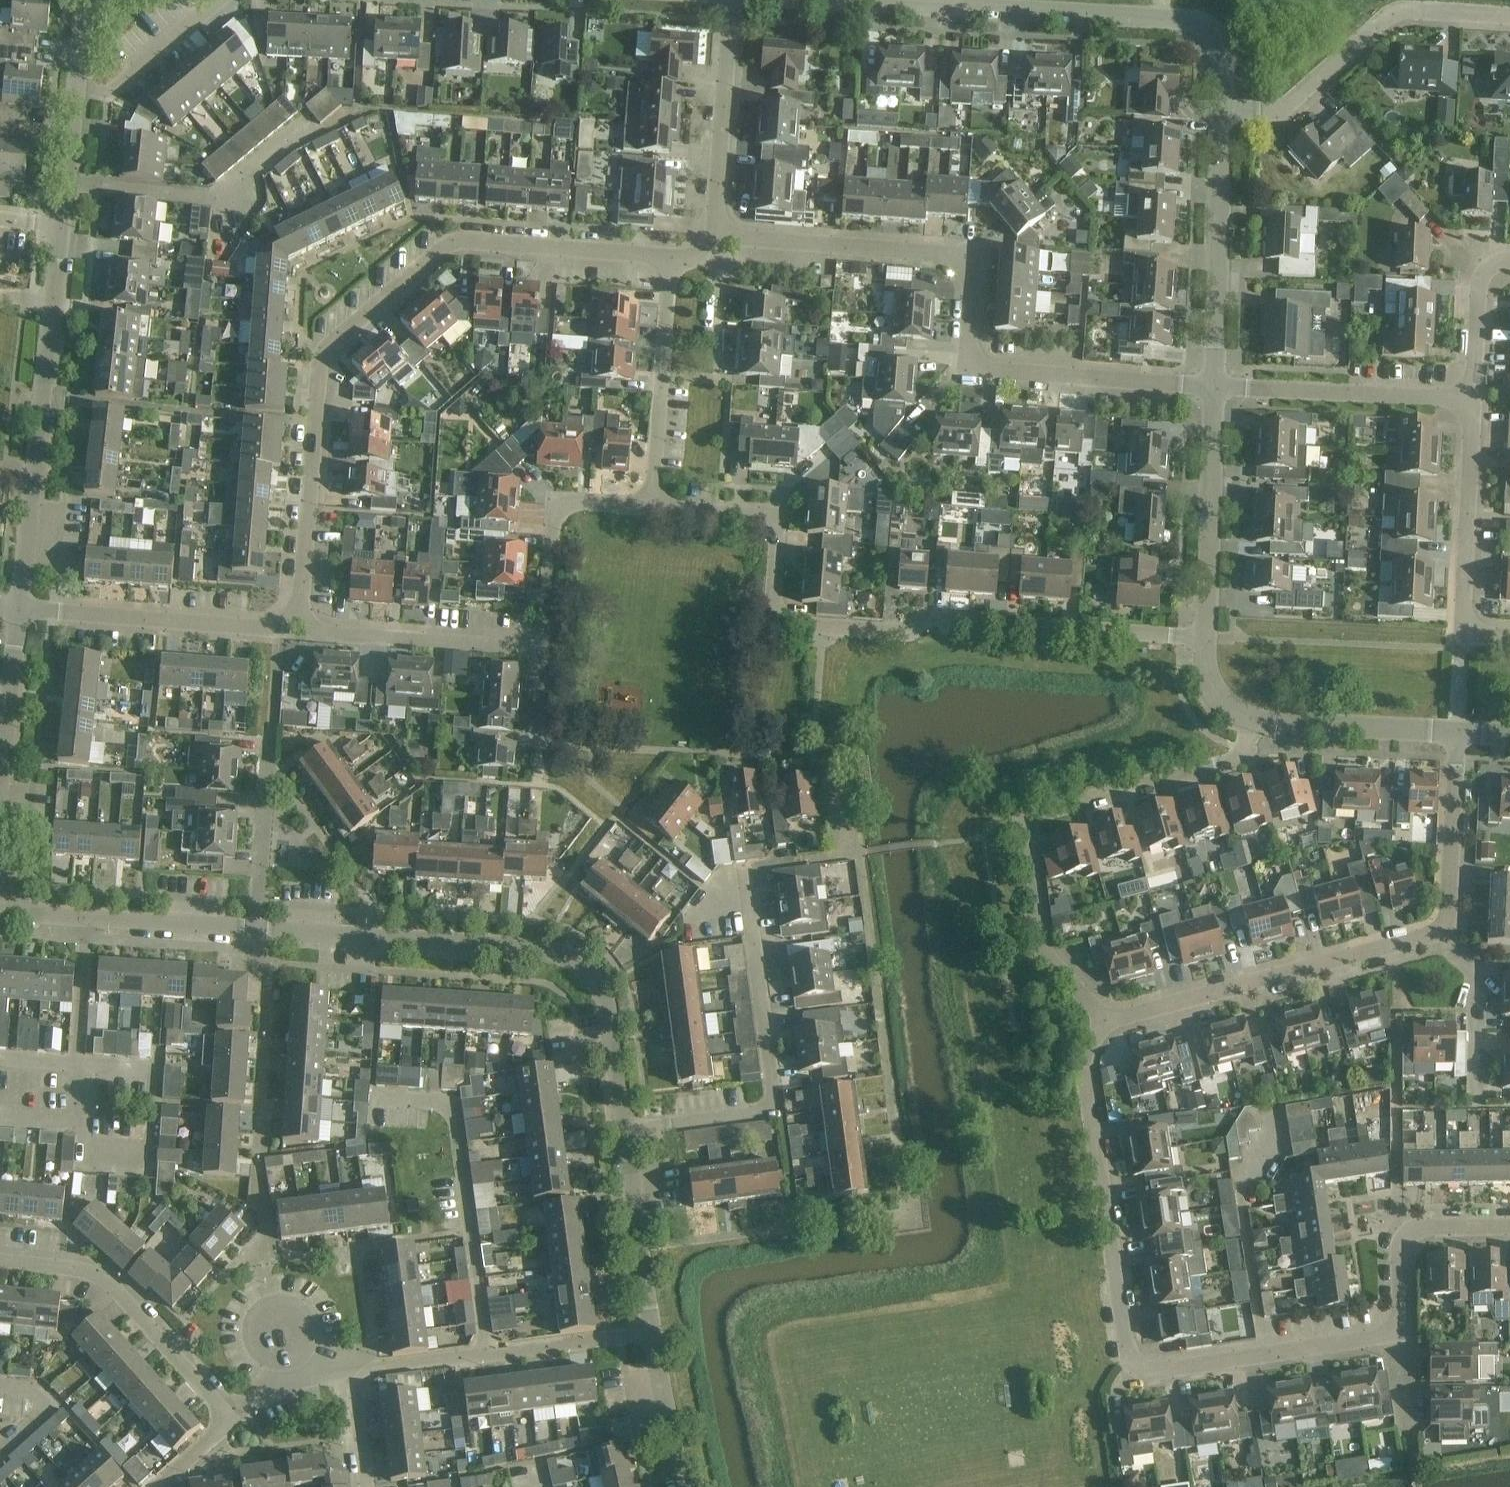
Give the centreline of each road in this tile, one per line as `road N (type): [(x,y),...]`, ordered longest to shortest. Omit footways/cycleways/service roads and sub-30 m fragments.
road 1 (residential): [(297,610),(324,352),(459,243),(680,261)]
road 2 (residential): [(1205,641),(791,626),(778,599),(779,519),(660,504)]
road 3 (residential): [(1387,1330),(1161,1365),(1141,1361),(1129,1340),(1086,1077),(1105,1022)]
road 4 (residential): [(1216,384),(995,366),(971,338),(974,277),(965,259),(948,252),(720,236)]
road 5 (residential): [(260,930),(540,950),(571,961),(595,983),(608,1011),(624,1131)]
road 6 (residential): [(1105,1022),(1044,952),(1028,848),(1037,821),(1244,762),(1261,722)]
road 7 (residential): [(624,1131),(765,1111),(776,1101),(748,875),(772,865)]
road 8 (residential): [(887,0),(1206,22),(1225,61),(1225,107)]
road 9 (residential): [(1105,1022),(1448,932)]
road 10 (residential): [(1509,15),(1414,9),(1389,15),(1286,111),(1225,107)]
road 11 (residential): [(491,1357),(460,1128),(435,1106),(379,1100)]
road 12 (residential): [(228,1428),(94,1274),(0,1260)]
road 13 (residential): [(1509,641),(1462,639),(1472,395)]
road 14 (residential): [(23,610),(281,627),(297,610)]
road 15 (residential): [(85,918),(72,1124),(0,1119)]
road 16 (residential): [(1216,384),(1225,107)]
road 17 (residential): [(66,177),(229,195),(304,121)]
road 18 (residential): [(1205,641),(1216,384)]
road 19 (residential): [(1216,384),(1472,395)]
road 20 (residential): [(539,645),(324,630),(297,610)]
road 21 (residential): [(660,504),(571,498),(560,507),(547,640),(539,645)]
road 22 (residential): [(660,504),(680,261)]
road 23 (residential): [(720,236),(733,0)]
road 24 (residential): [(624,1131),(653,1333)]
road 25 (residential): [(0,811),(23,610)]
road 26 (residential): [(1509,1227),(1430,1228),(1411,1238),(1400,1322),(1387,1330)]
road 27 (residential): [(1448,932),(1457,733)]
road 28 (residential): [(1457,733),(1261,722)]
road 29 (residential): [(260,930),(271,750)]
road 30 (residential): [(36,474),(52,299)]
road 31 (residential): [(85,918),(260,930)]
road 32 (residential): [(75,92),(112,88),(218,0)]
road 33 (residential): [(1448,932),(1481,970),(1481,1088)]
road 34 (residential): [(491,1357),(653,1333)]
road 35 (residential): [(653,1333),(683,1486)]
road 36 (residential): [(1472,395),(1478,301),(1484,280),(1509,261)]
road 37 (residential): [(536,783),(539,645)]
road 38 (residential): [(23,610),(36,474)]
road 39 (residential): [(358,1376),(491,1357)]

